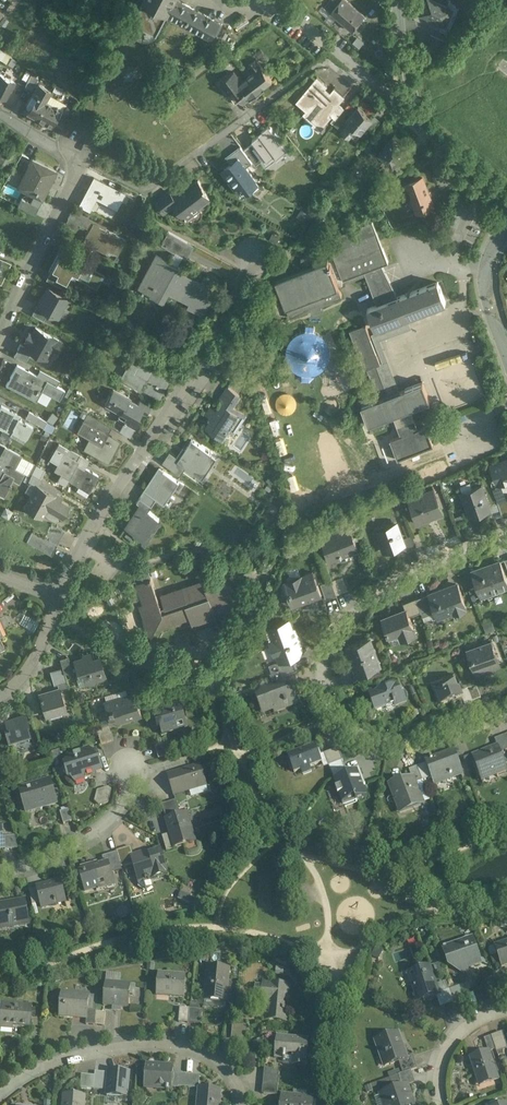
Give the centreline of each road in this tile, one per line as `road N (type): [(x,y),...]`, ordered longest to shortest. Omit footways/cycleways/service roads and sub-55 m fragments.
road 1 (residential): [(506,535),(419,569),(362,604),(324,652),(320,691),(335,719),(371,743),(419,740),(506,710)]
road 2 (residential): [(252,256),(192,375),(89,520),(58,599)]
road 3 (residential): [(0,1088),(77,1051),(155,1042),(213,1057),(232,1072),(243,1104)]
road 4 (residential): [(0,336),(86,156)]
road 5 (residential): [(0,875),(87,838),(140,776)]
road 6 (residential): [(438,1104),(438,1064),(451,1036),(506,1007)]
road 7 (residential): [(506,203),(447,157),(416,118)]
road 8 (residential): [(506,229),(488,281),(506,348)]
road 9 (residential): [(416,118),(329,33)]

